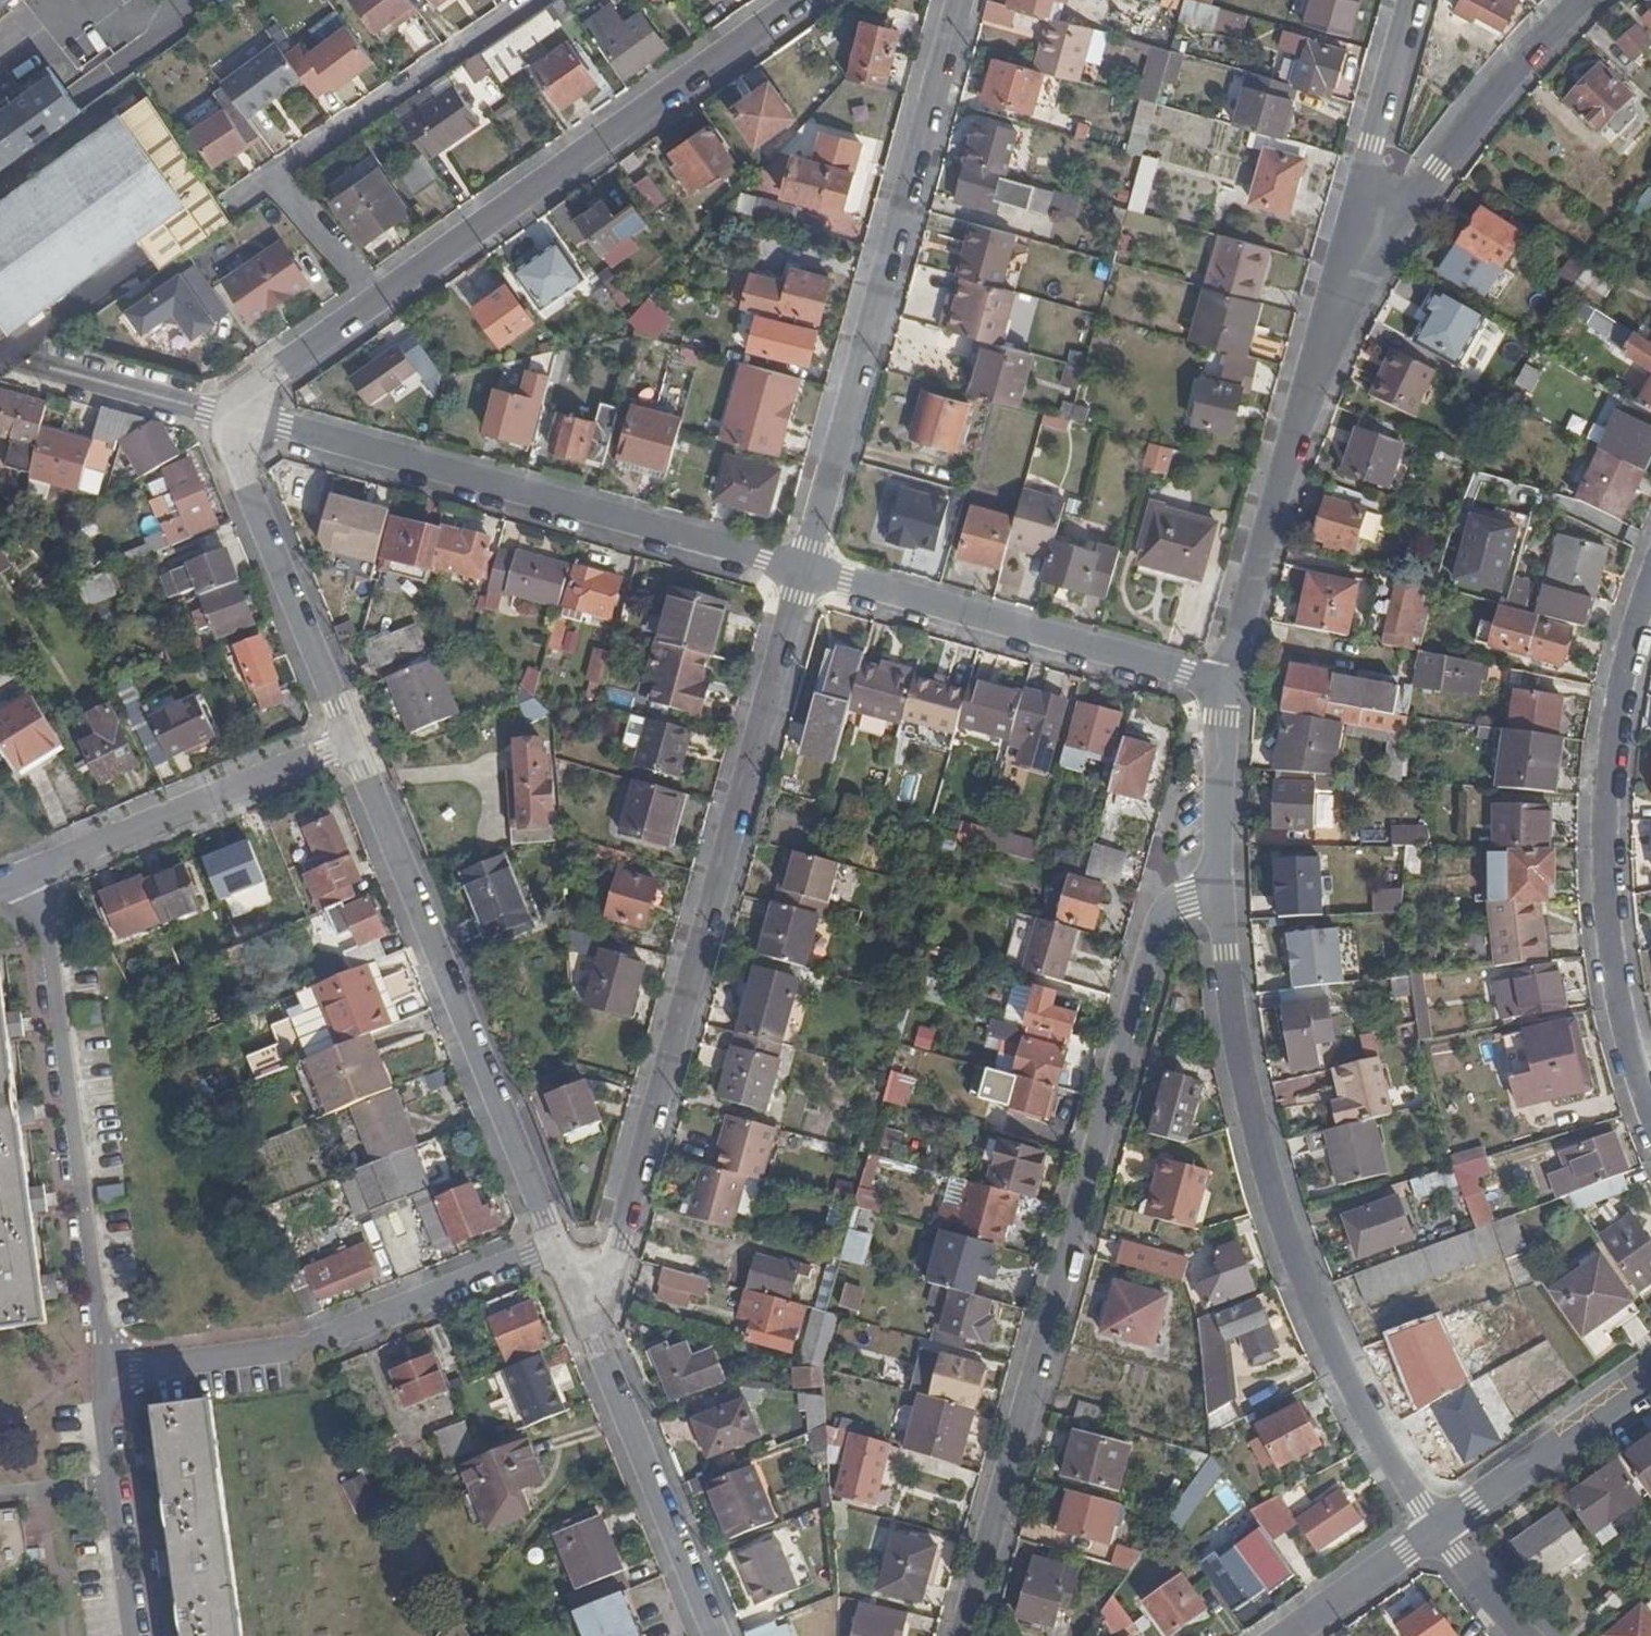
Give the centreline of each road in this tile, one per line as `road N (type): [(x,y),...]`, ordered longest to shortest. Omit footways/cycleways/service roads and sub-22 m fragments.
road 1 (unclassified): [(961,1635),(1145,938),(1177,906),(1220,887)]
road 2 (unclassified): [(586,1335),(805,570)]
road 3 (residential): [(1220,887),(1234,1078),(1276,1229),(1382,1455),(1432,1527)]
road 4 (residential): [(805,570),(217,414)]
road 5 (unclassified): [(805,570),(960,0)]
road 6 (residential): [(1650,1121),(1633,1078),(1600,898),(1606,721),(1650,571)]
road 7 (unclassified): [(348,740),(550,1246)]
road 8 (unclassified): [(801,0),(380,299)]
road 9 (residential): [(26,890),(45,908),(97,1366)]
road 10 (residential): [(97,1366),(317,1339),(550,1246)]
road 11 (residential): [(380,299),(276,173),(525,0)]
road 12 (residential): [(1223,683),(805,570)]
road 13 (residential): [(1581,0),(1508,68),(1325,321)]
road 14 (residential): [(1325,321),(1223,683)]
road 15 (residential): [(26,890),(50,862),(348,740)]
road 16 (unclassified): [(217,414),(348,740)]
road 17 (unclassified): [(1325,321),(1408,0)]
road 18 (unclassified): [(586,1335),(717,1635)]
road 19 (residential): [(97,1366),(132,1635)]
road 20 (unclassified): [(1432,1527),(1650,1377)]
road 21 (residential): [(1223,683),(1220,887)]
road 22 (unclassified): [(380,299),(217,414)]
road 23 (unclassified): [(1281,1635),(1432,1527)]
road 24 (residential): [(217,414),(63,368)]
road 25 (residential): [(1432,1527),(1522,1635)]

